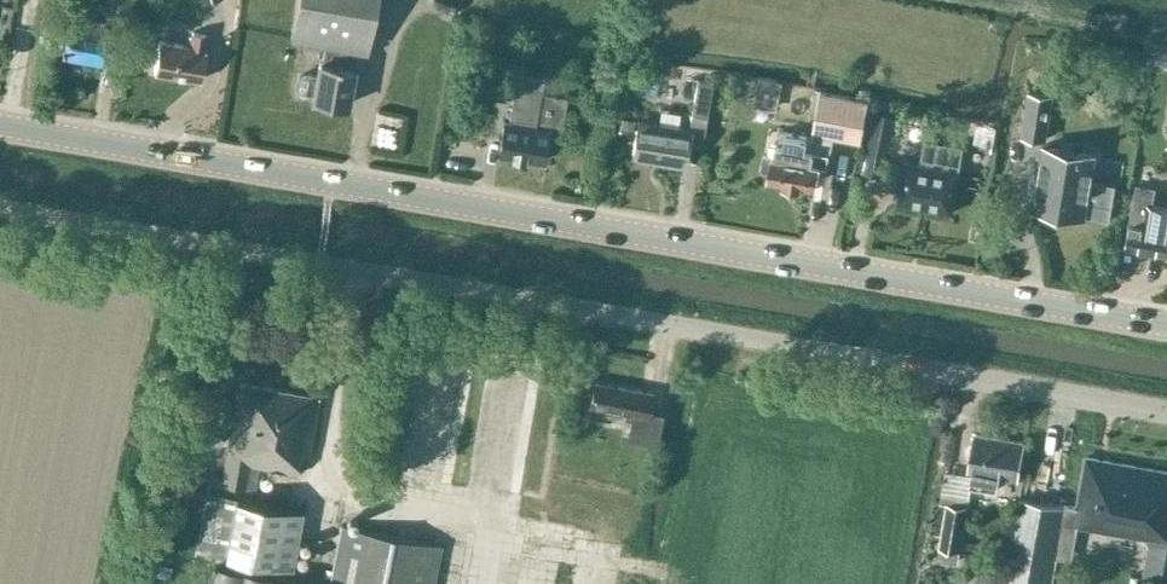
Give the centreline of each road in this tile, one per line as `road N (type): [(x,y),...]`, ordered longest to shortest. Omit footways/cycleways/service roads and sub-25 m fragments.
road 1 (unclassified): [(1166,413),(0,210)]
road 2 (tertiary): [(1166,328),(0,126)]

